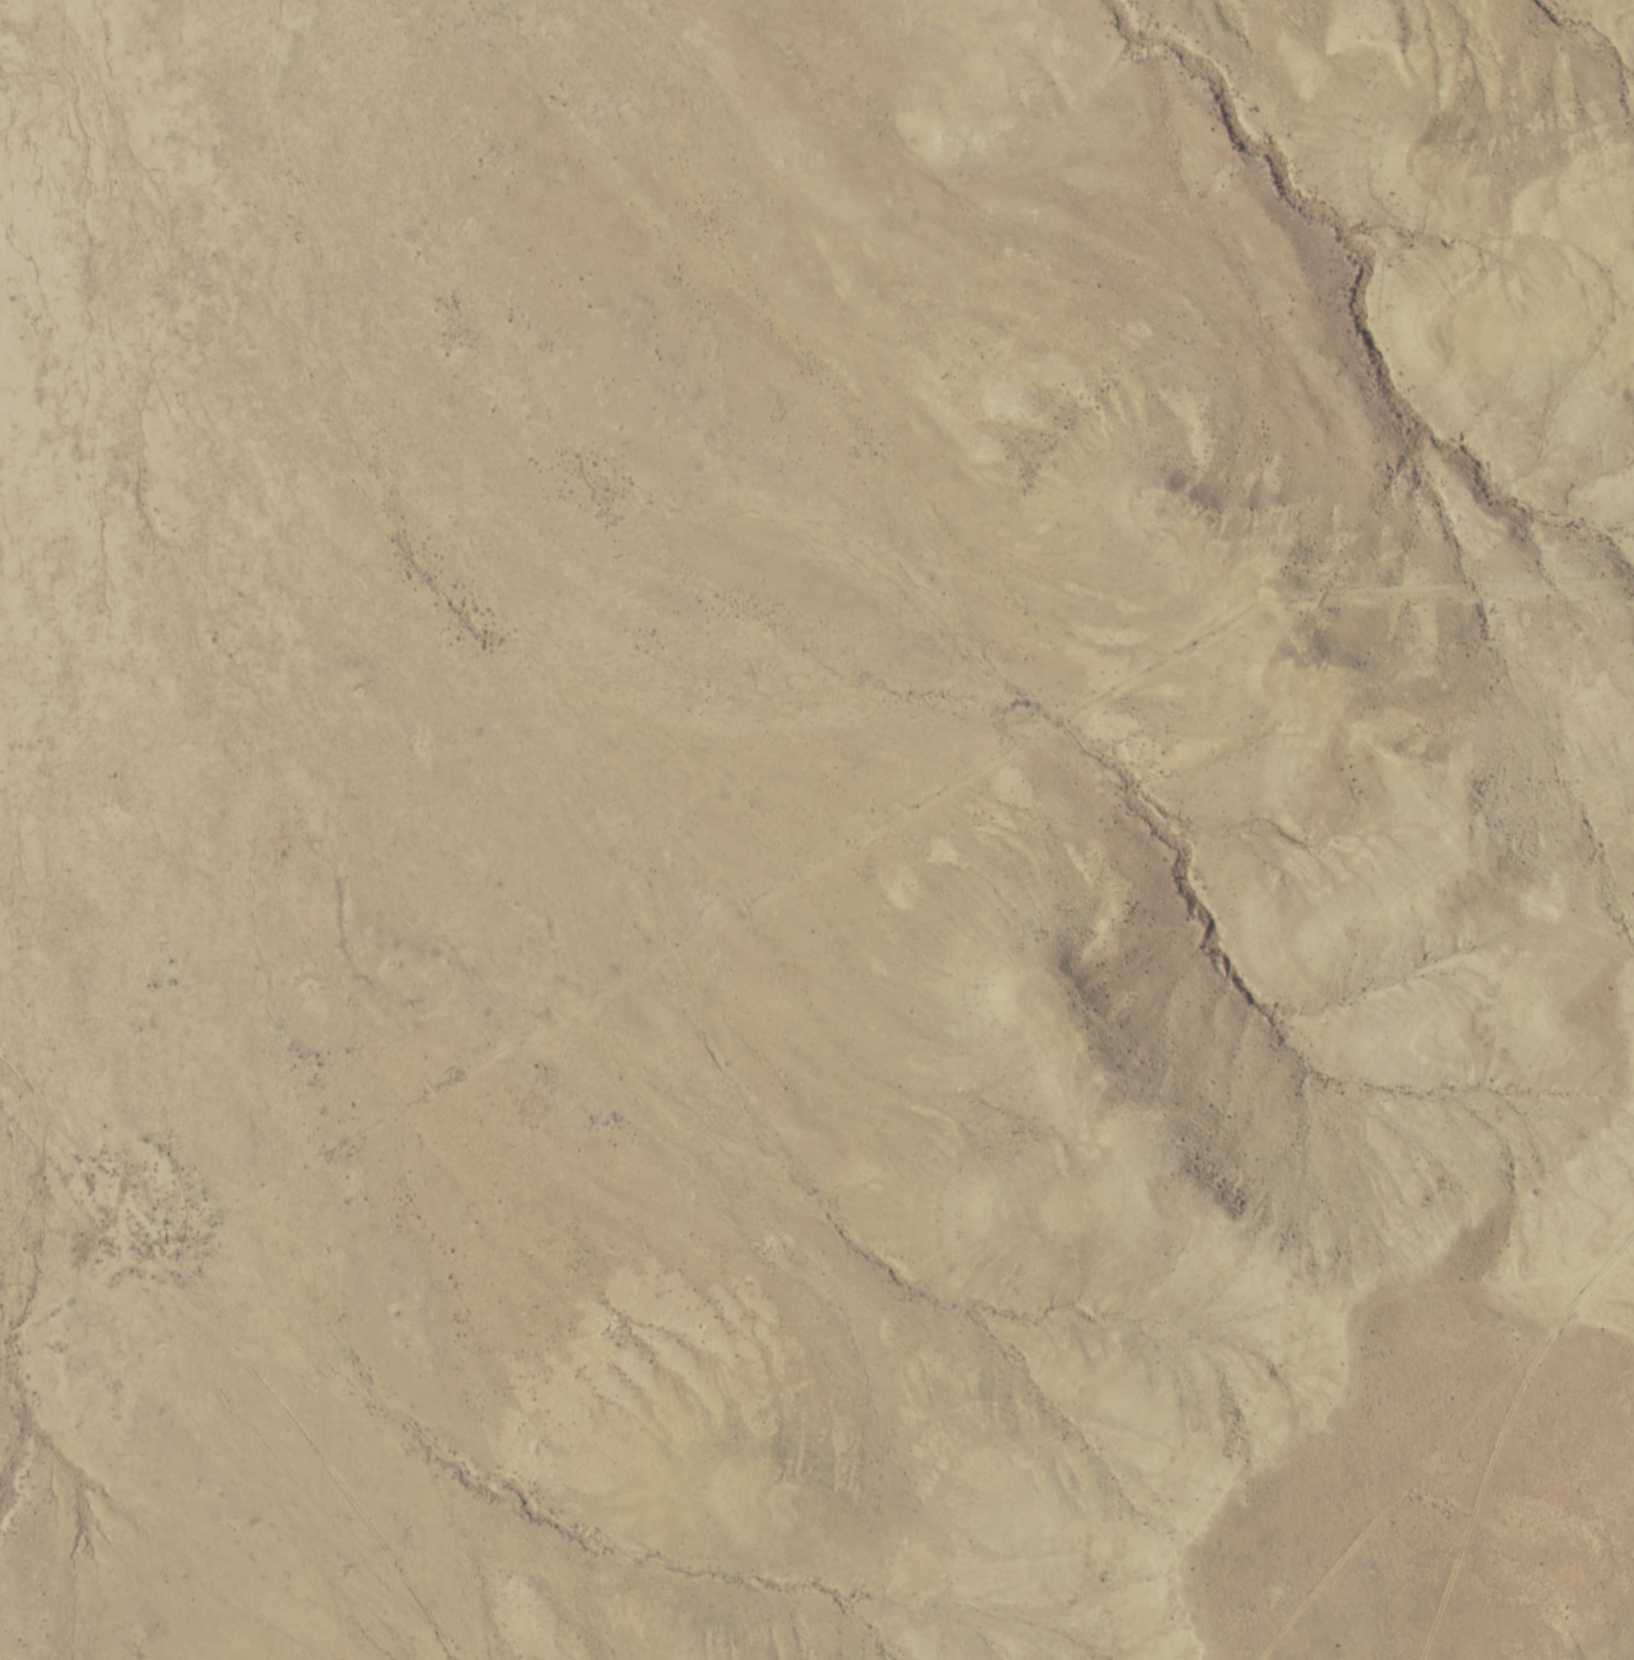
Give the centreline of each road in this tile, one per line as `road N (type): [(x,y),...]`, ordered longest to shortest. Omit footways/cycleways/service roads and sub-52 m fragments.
road 1 (residential): [(1633,1199),(1459,1434),(1400,1593),(1392,1659)]

